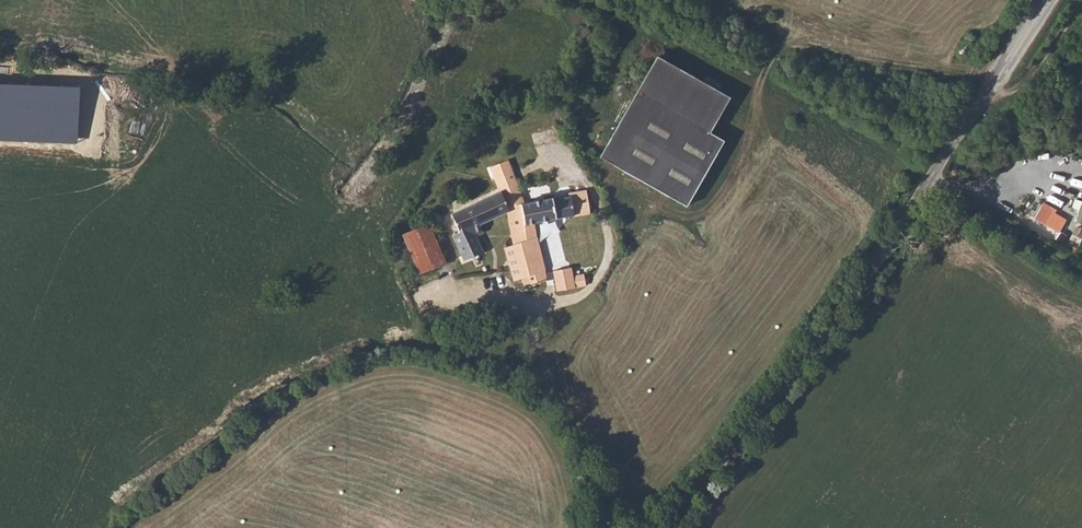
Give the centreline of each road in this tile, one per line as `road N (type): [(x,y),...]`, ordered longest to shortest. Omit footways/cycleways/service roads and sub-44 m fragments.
road 1 (unclassified): [(661,527),(862,281),(1047,0)]
road 2 (track): [(924,187),(1081,279)]
road 3 (track): [(980,103),(1015,98),(1081,3)]

